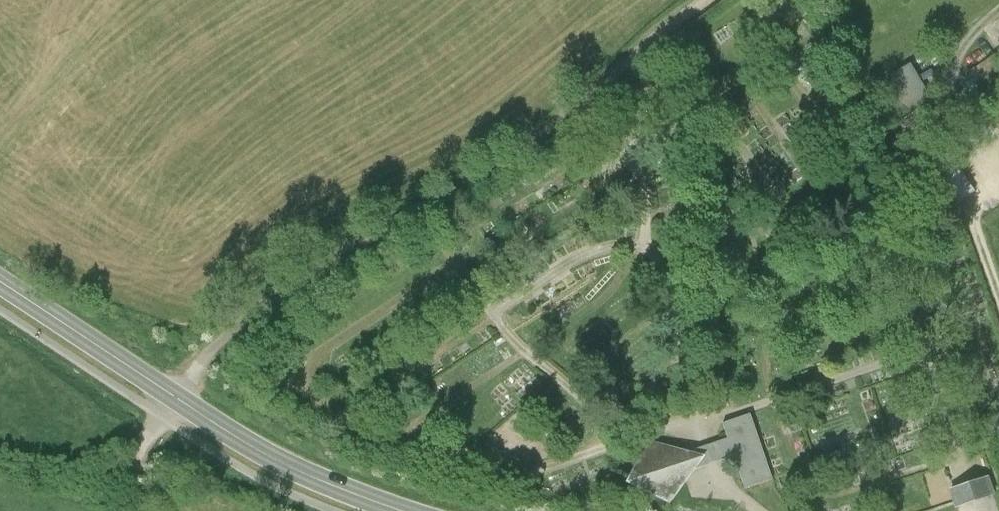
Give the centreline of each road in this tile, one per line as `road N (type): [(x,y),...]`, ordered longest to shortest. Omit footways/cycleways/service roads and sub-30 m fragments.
road 1 (track): [(162,418),(173,396),(243,323),(422,217),(588,101),(707,0)]
road 2 (secondary): [(0,282),(270,457),(404,510)]

